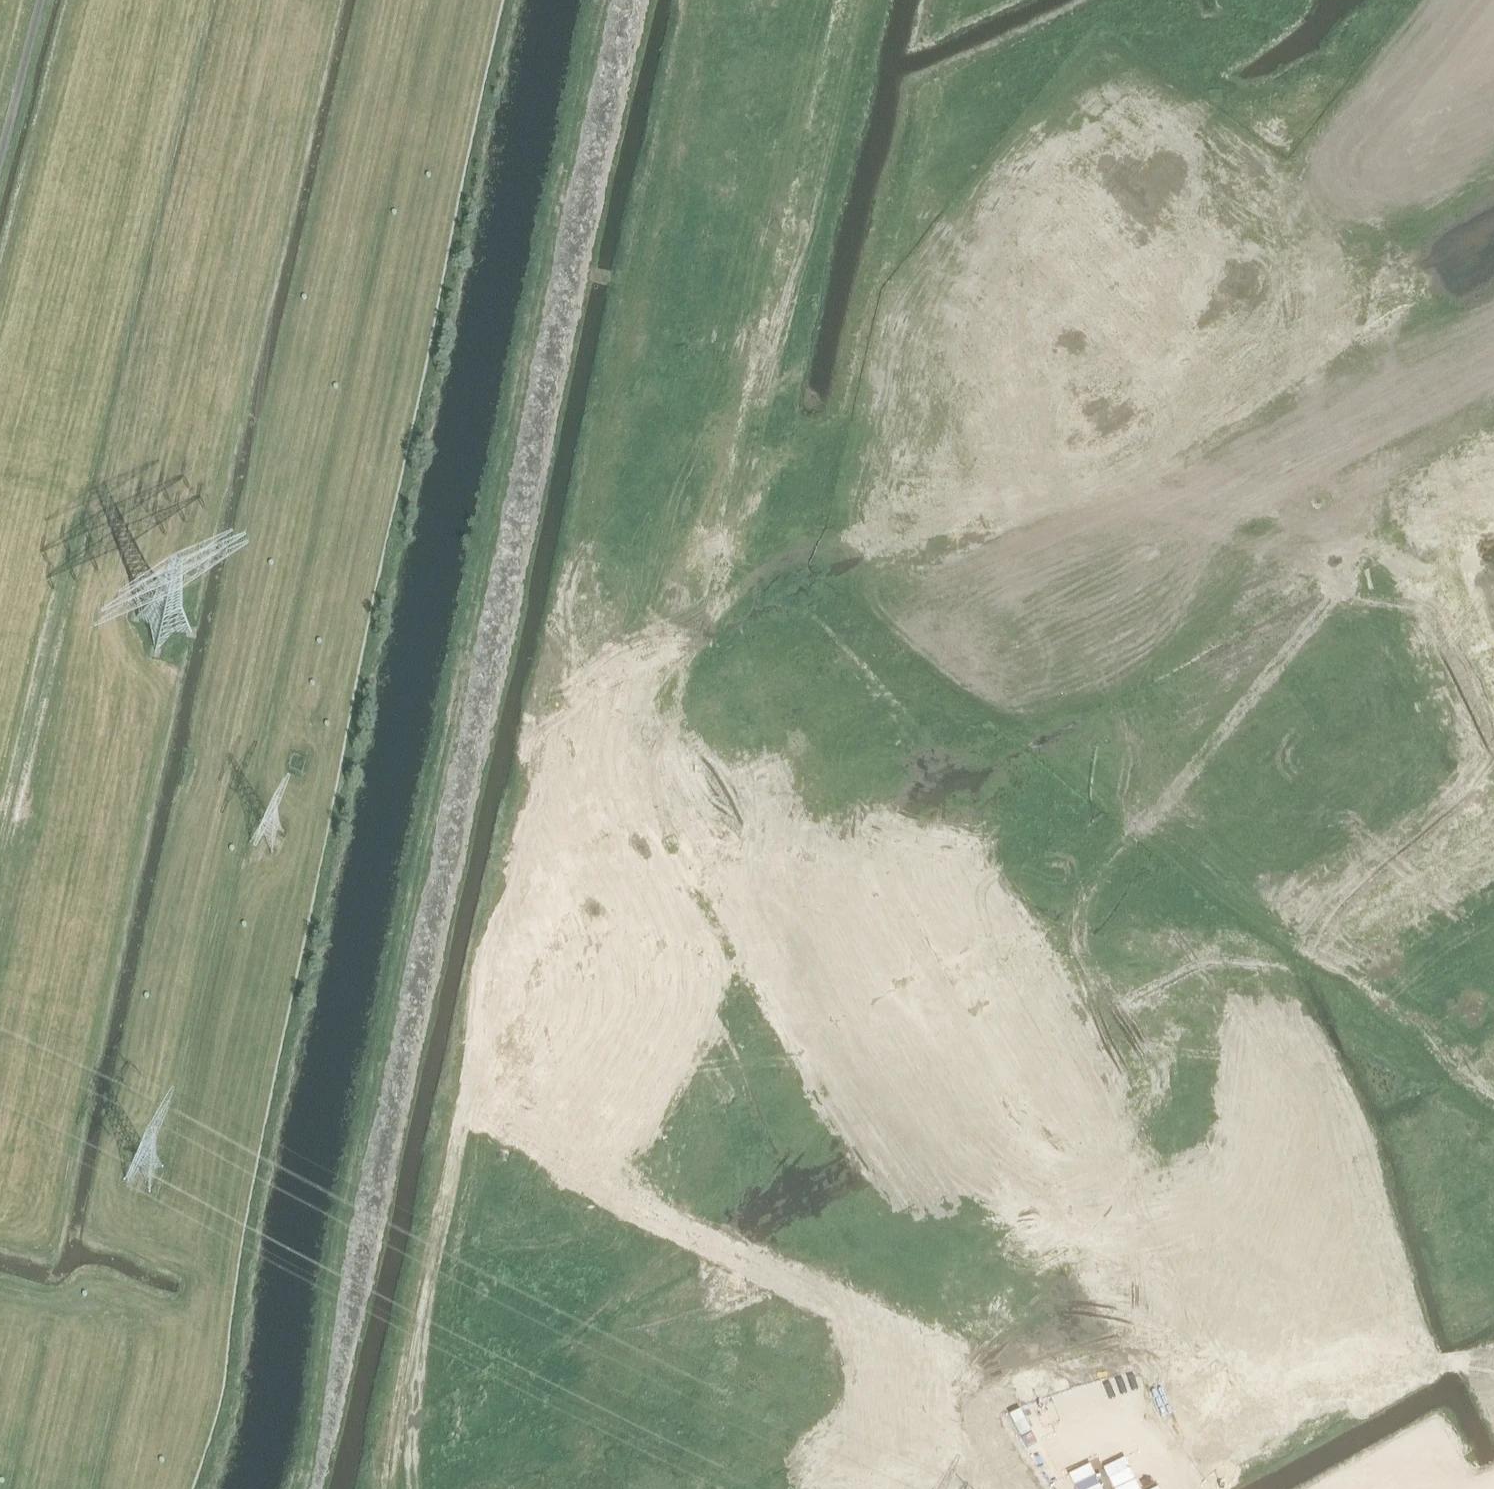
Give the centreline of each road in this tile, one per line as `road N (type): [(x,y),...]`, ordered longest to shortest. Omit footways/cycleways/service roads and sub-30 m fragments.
road 1 (unclassified): [(0,167),(43,0)]

